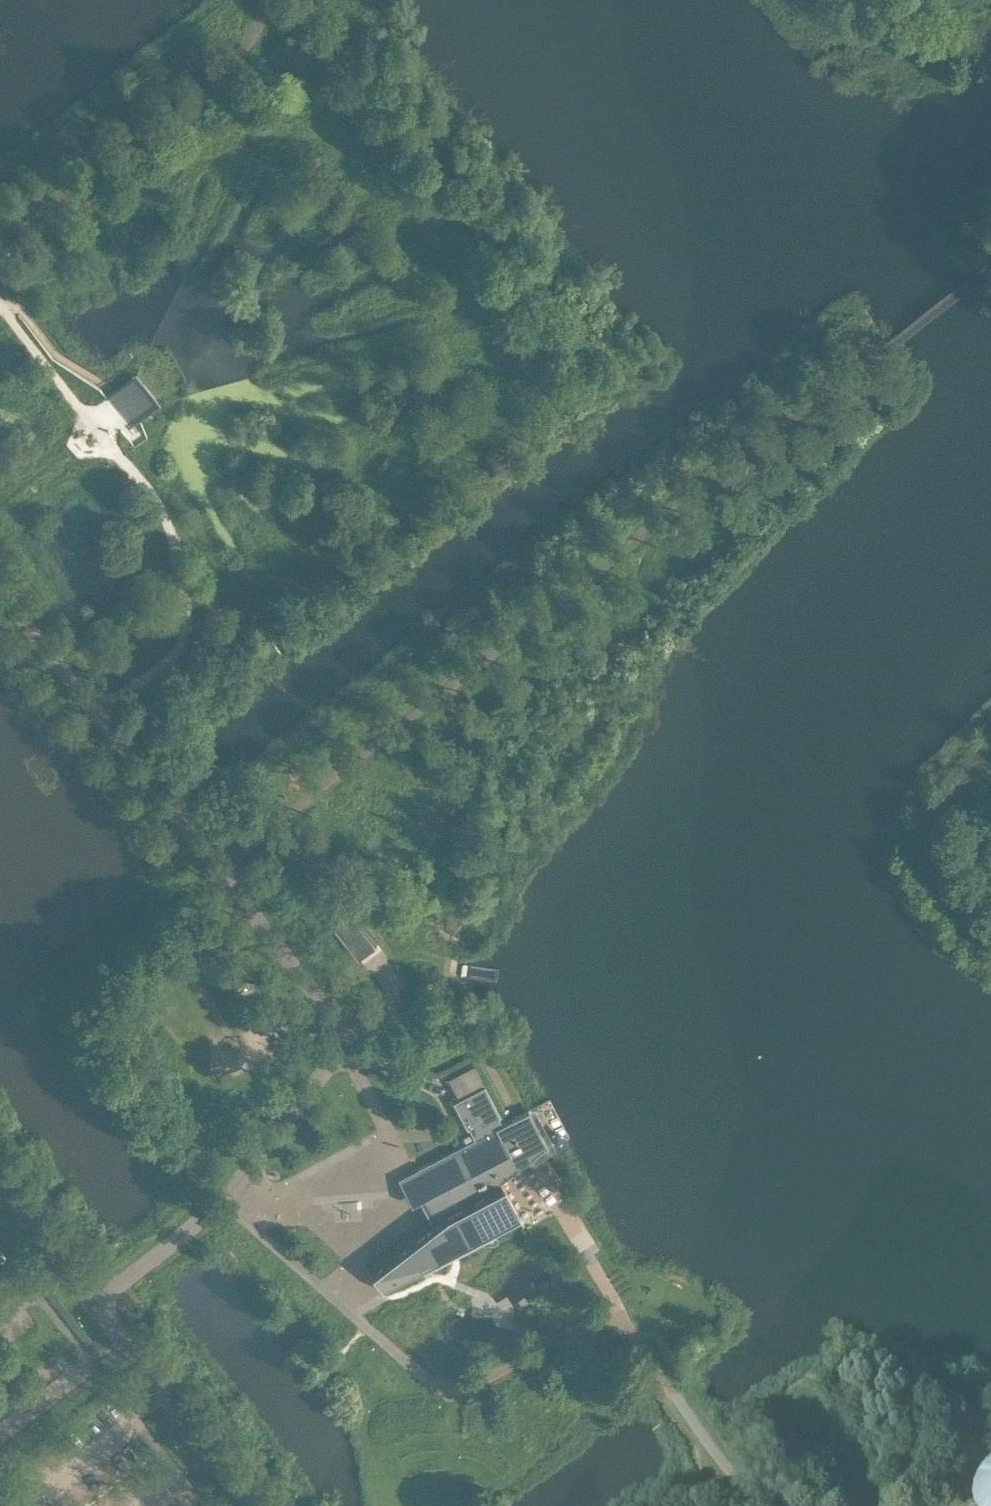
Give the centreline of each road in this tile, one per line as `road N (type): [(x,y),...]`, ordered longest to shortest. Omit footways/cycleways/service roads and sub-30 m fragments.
road 1 (unclassified): [(245,1505),(91,1308),(225,1205),(348,1043)]

